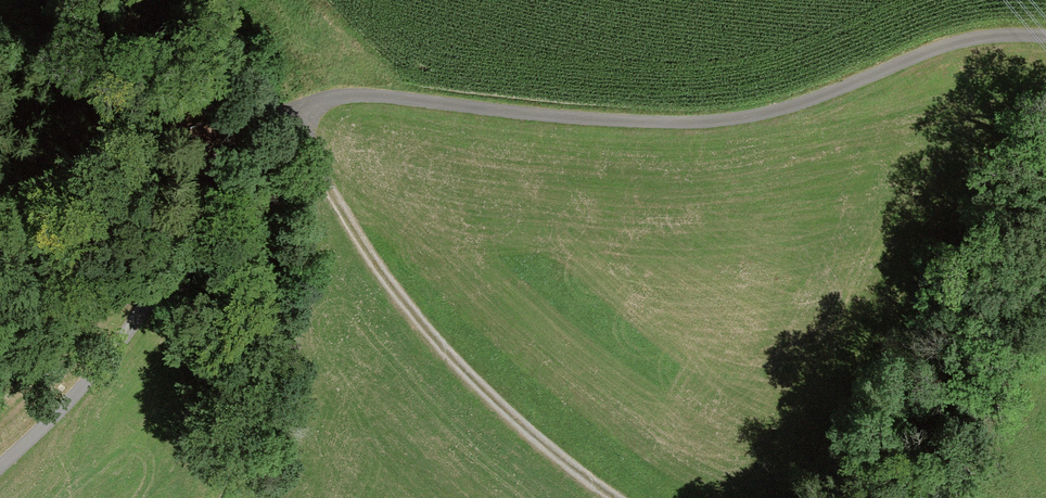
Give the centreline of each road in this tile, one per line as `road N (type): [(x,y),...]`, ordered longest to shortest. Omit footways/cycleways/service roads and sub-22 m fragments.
road 1 (residential): [(1045,41),(995,37),(947,48),(773,111),(685,128),(524,120),(343,98),(301,104)]
road 2 (track): [(618,497),(450,354),(401,294),(332,193),(301,104)]

